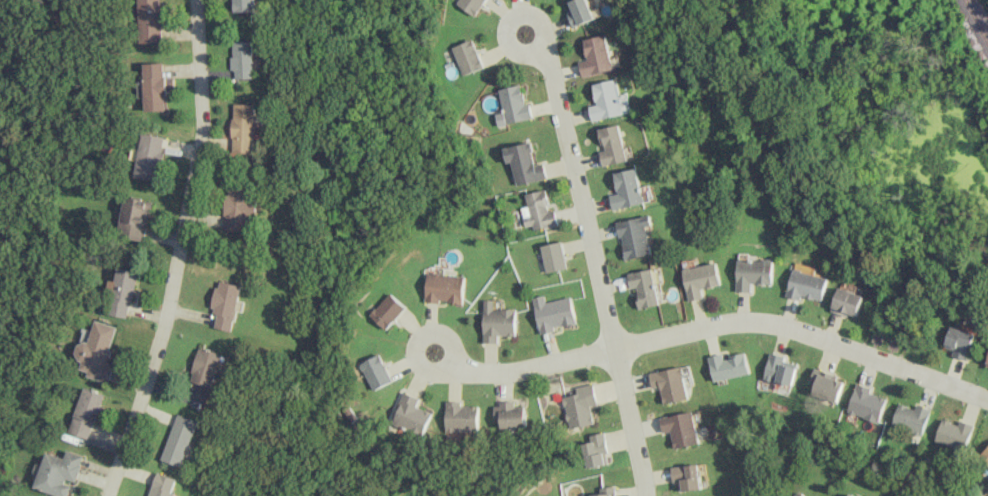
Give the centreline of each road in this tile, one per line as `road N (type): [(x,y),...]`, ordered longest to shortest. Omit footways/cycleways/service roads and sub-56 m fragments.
road 1 (residential): [(447,364),(508,371),(737,322),(769,324),(987,401)]
road 2 (residential): [(106,495),(164,321),(202,123),(196,0)]
road 3 (residential): [(645,495),(543,45)]
road 4 (residential): [(511,50),(541,50),(540,20),(510,20),(511,50)]

